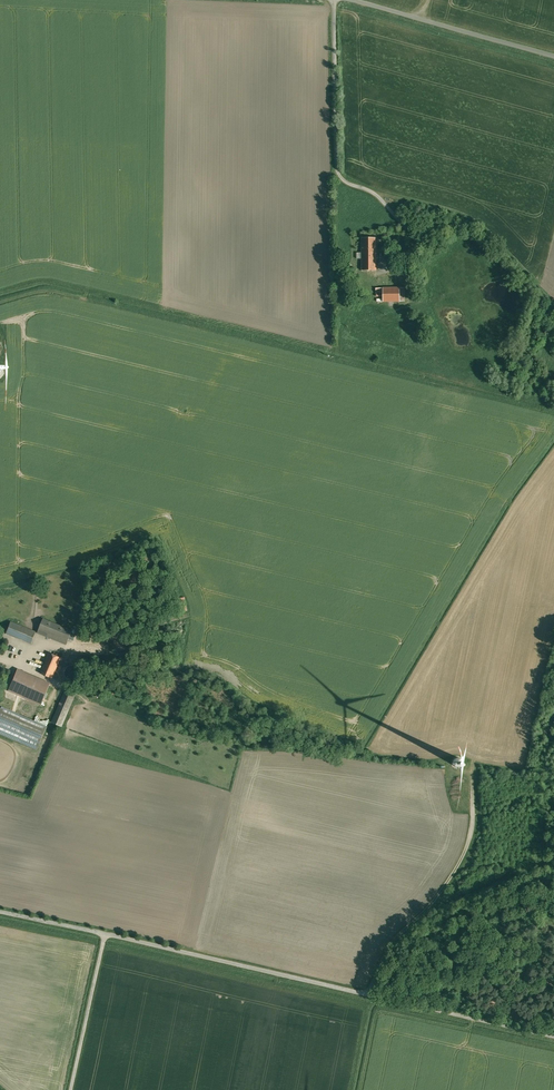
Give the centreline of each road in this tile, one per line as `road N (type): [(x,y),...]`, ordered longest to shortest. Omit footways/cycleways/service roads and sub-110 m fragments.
road 1 (unclassified): [(553,1037),(102,933)]
road 2 (unclassified): [(553,57),(342,0)]
road 3 (unclassified): [(70,1089),(102,933)]

